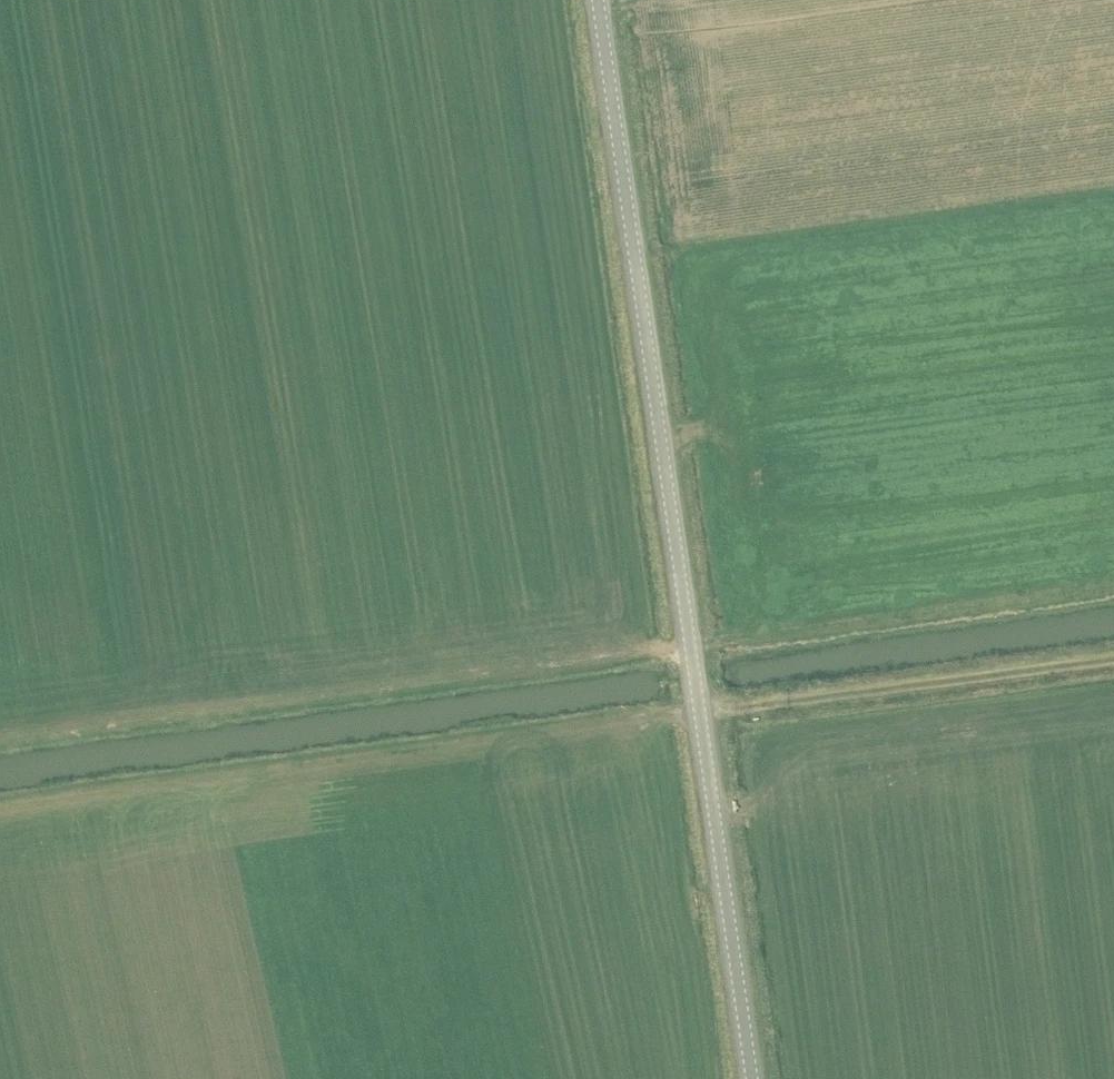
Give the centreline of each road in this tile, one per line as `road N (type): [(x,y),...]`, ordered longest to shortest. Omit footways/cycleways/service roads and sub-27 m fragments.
road 1 (tertiary): [(741,1078),(580,0)]

